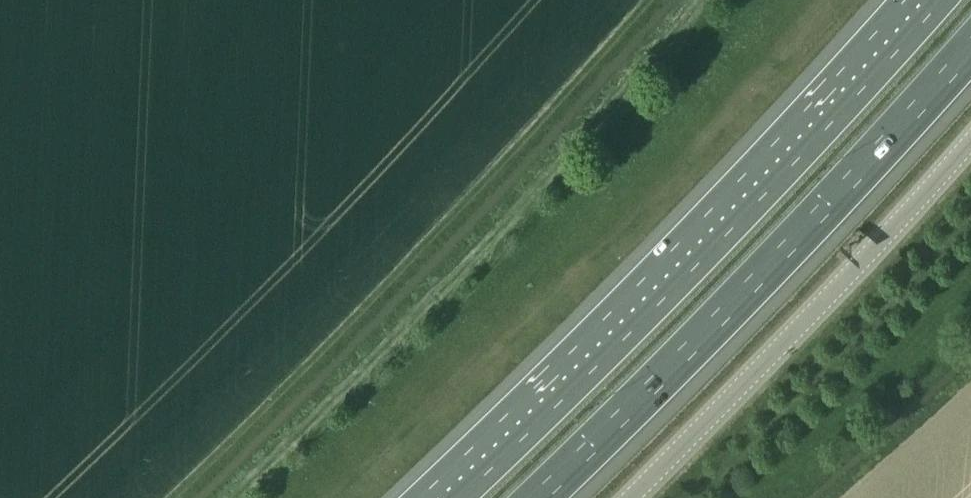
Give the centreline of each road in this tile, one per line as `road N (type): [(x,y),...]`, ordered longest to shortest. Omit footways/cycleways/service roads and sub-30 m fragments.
road 1 (track): [(334,497),(418,405),(611,233),(826,0)]
road 2 (motorway): [(923,0),(687,256),(439,497)]
road 3 (track): [(647,0),(379,290),(170,497)]
road 4 (motorway): [(538,497),(970,48)]
road 5 (unclassified): [(630,497),(970,140)]

